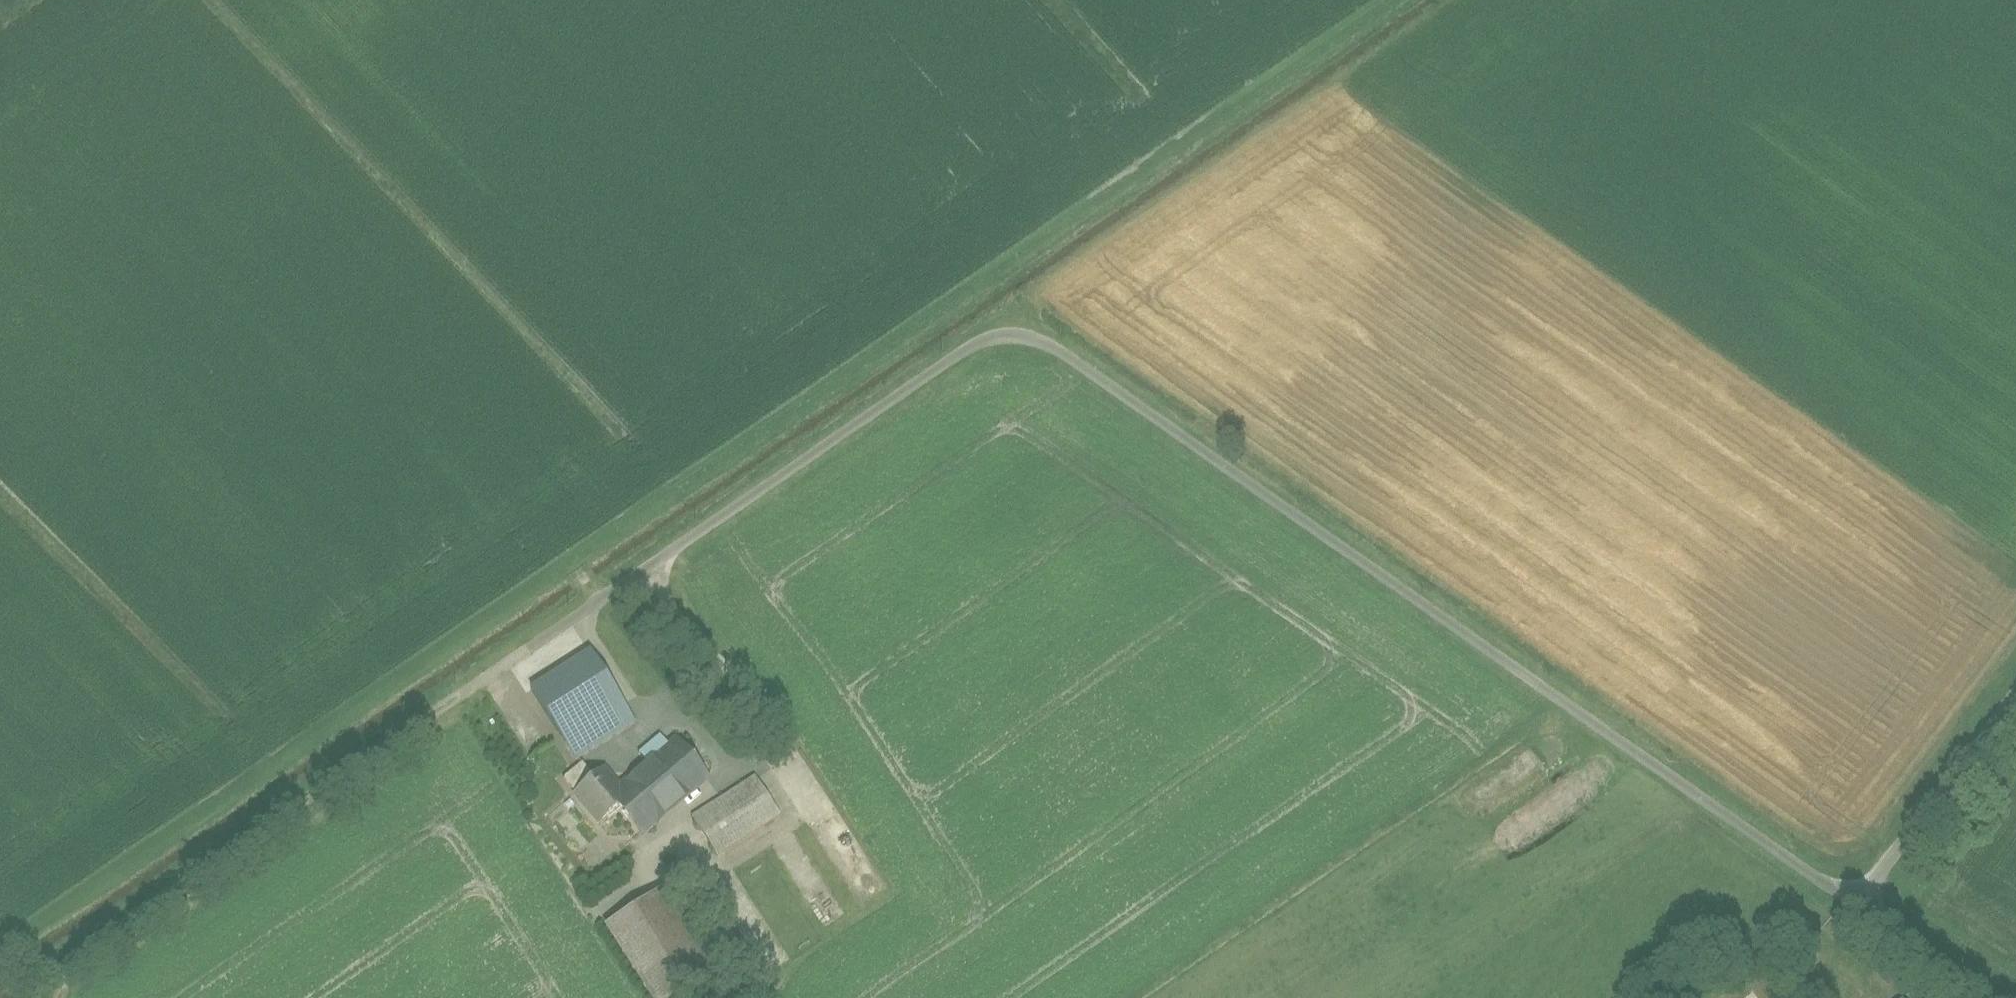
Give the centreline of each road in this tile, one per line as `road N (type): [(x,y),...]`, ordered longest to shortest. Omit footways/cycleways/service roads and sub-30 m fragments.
road 1 (residential): [(301,805),(954,362),(980,345),(1030,336),(1858,909)]
road 2 (track): [(301,805),(66,967),(58,997)]
road 3 (residential): [(1858,909),(2015,693)]
road 4 (residential): [(1858,909),(1987,997)]

